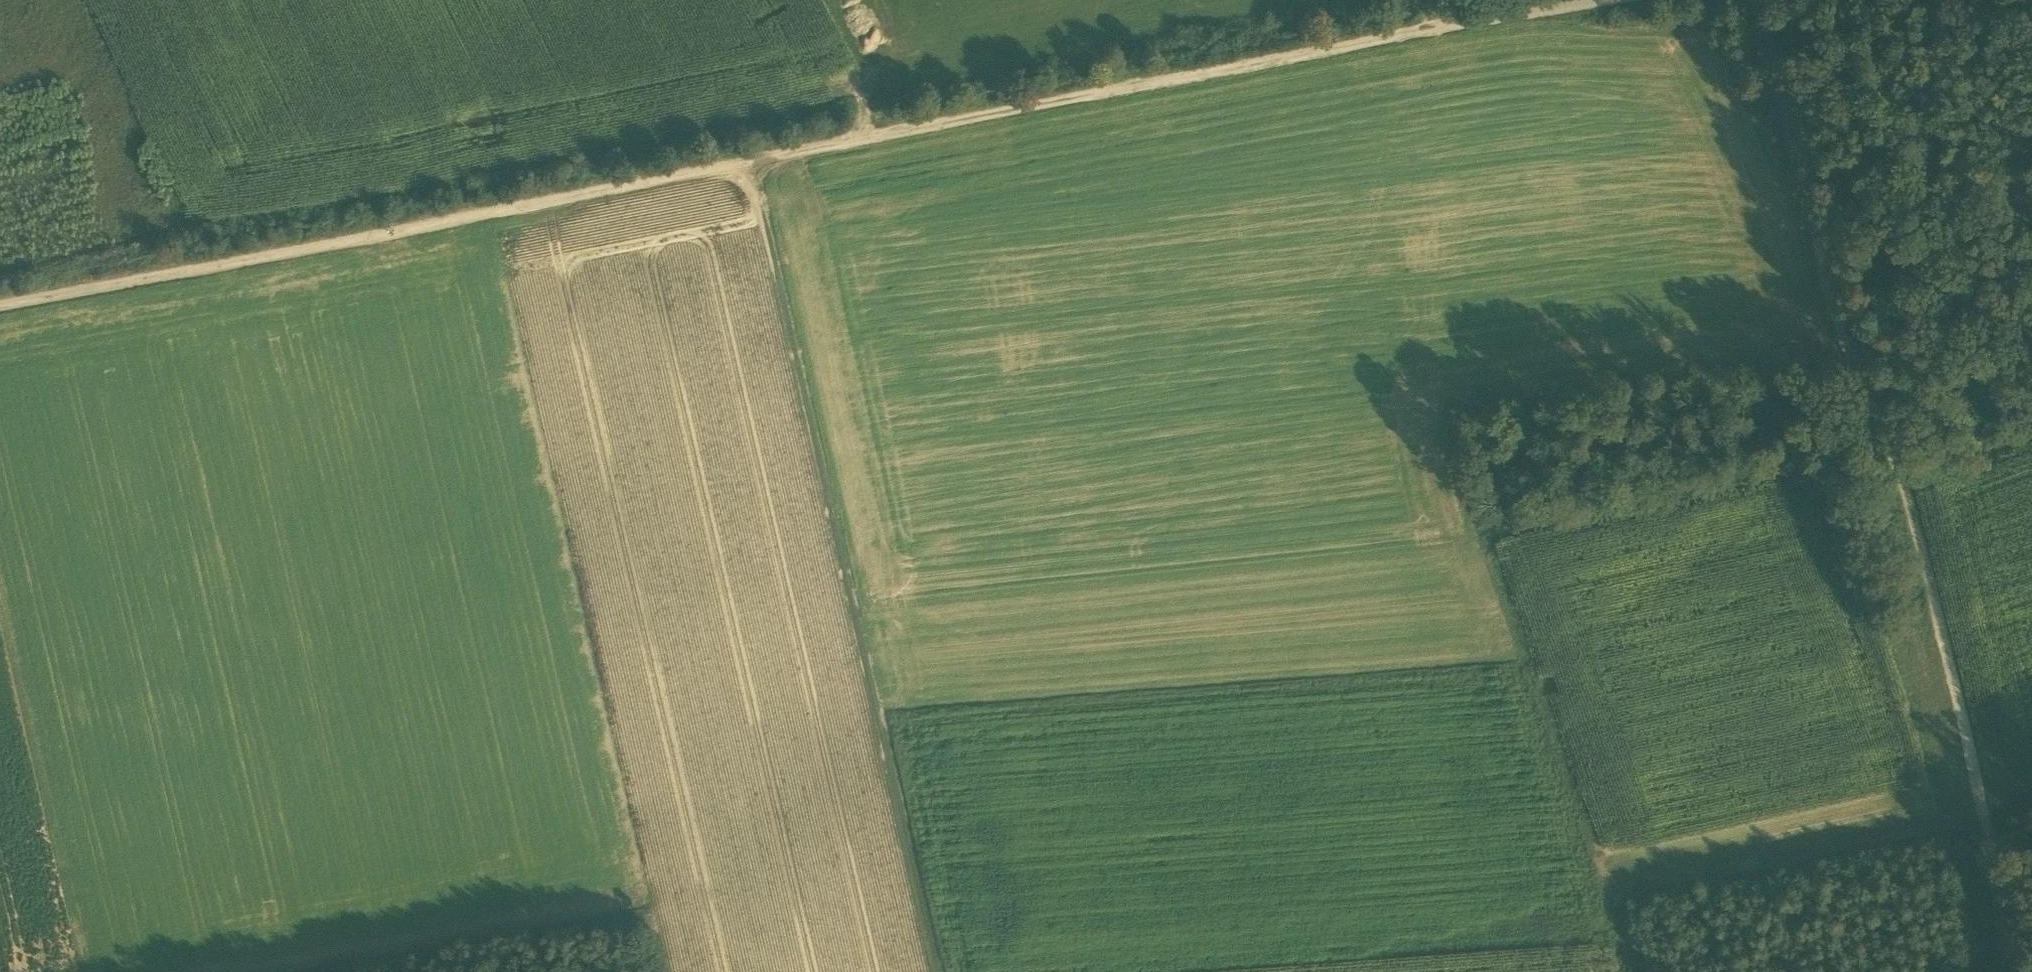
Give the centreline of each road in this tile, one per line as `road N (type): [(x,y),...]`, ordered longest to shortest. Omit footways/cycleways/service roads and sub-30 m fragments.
road 1 (track): [(1602,0),(1419,26),(0,302)]
road 2 (track): [(1744,0),(1836,269),(1944,627),(2016,971)]
road 3 (track): [(747,160),(925,971)]

